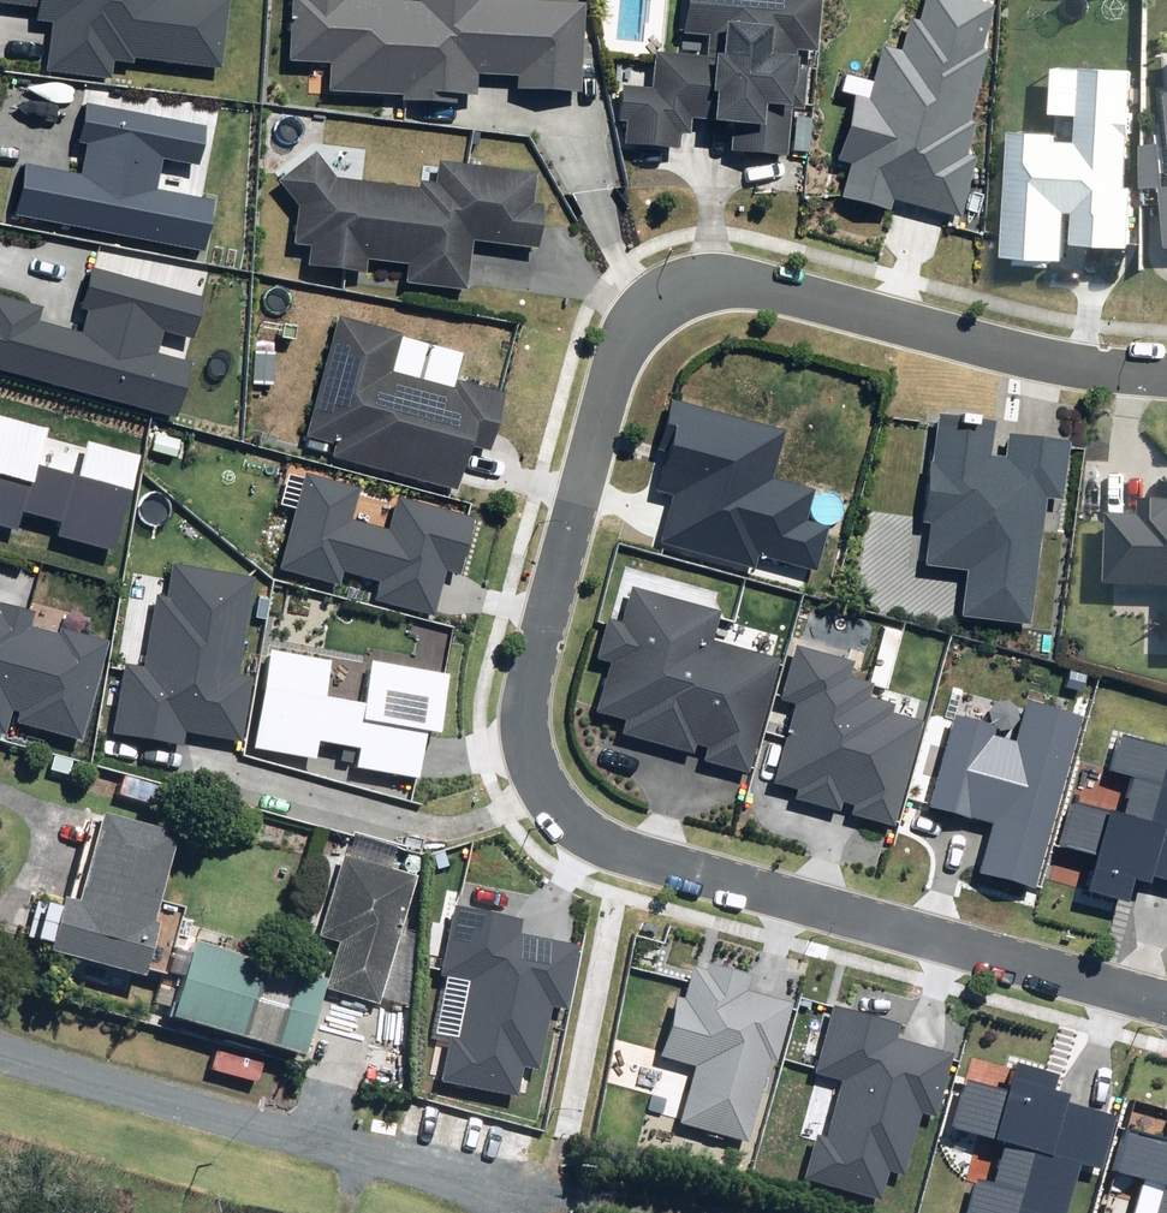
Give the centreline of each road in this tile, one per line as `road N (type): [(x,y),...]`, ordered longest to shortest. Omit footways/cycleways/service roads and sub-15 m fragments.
road 1 (residential): [(1166,375),(972,346),(772,291),(699,287),(668,299),(624,347),(531,665),(520,737),(554,818),(620,861),(1166,1007)]
road 2 (residential): [(531,1200),(0,1058)]

